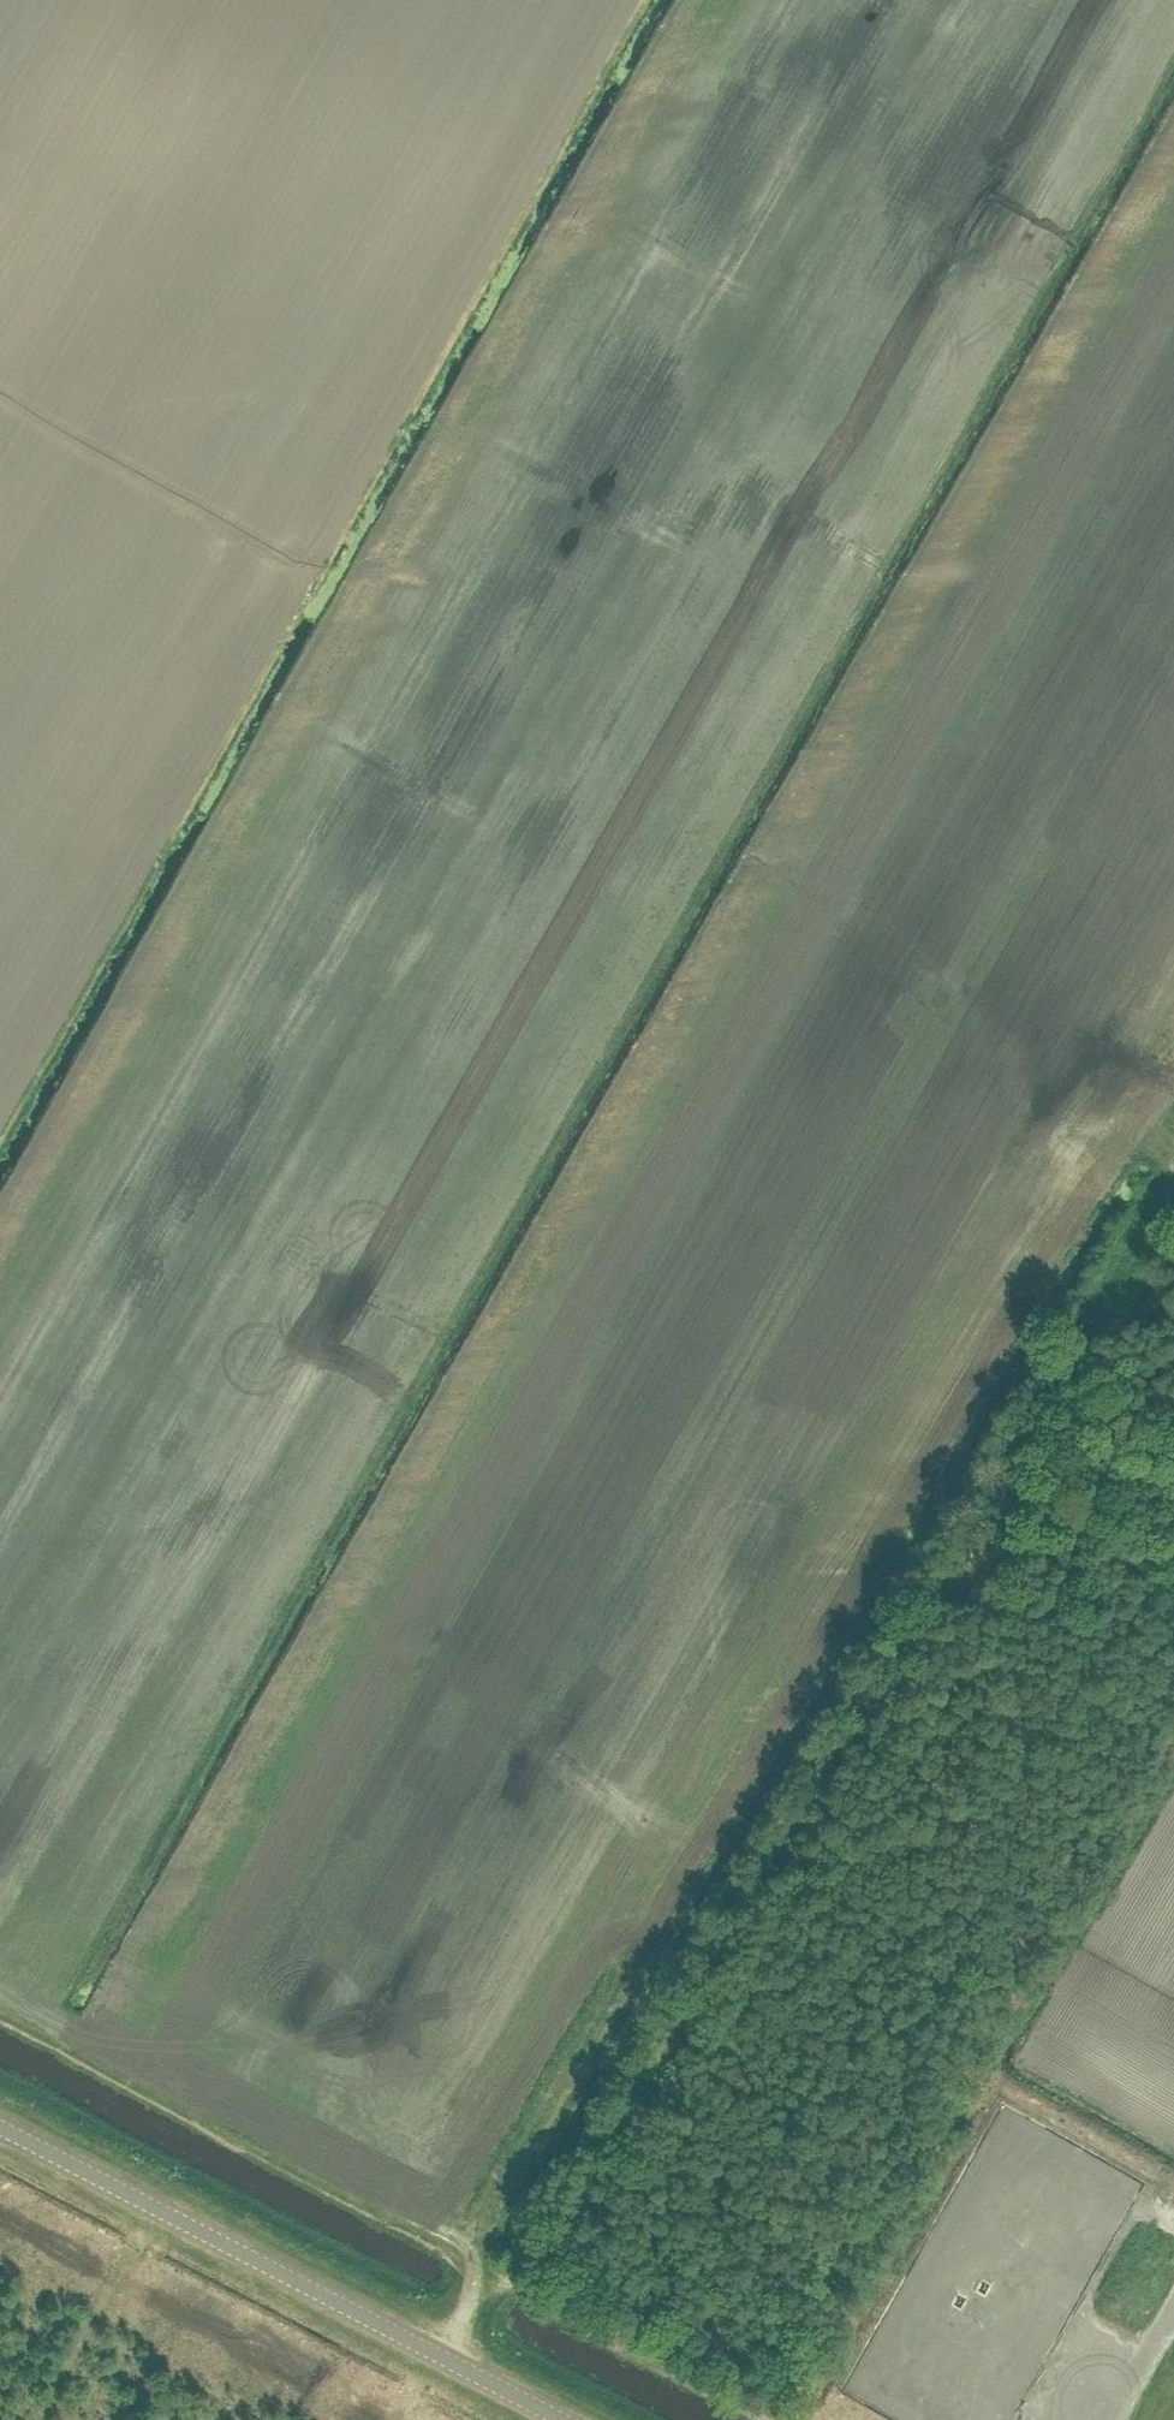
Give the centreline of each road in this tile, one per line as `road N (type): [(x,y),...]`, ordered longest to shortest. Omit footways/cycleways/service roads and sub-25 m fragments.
road 1 (unclassified): [(566,2419),(0,2130)]
road 2 (track): [(521,2285),(778,2419)]

